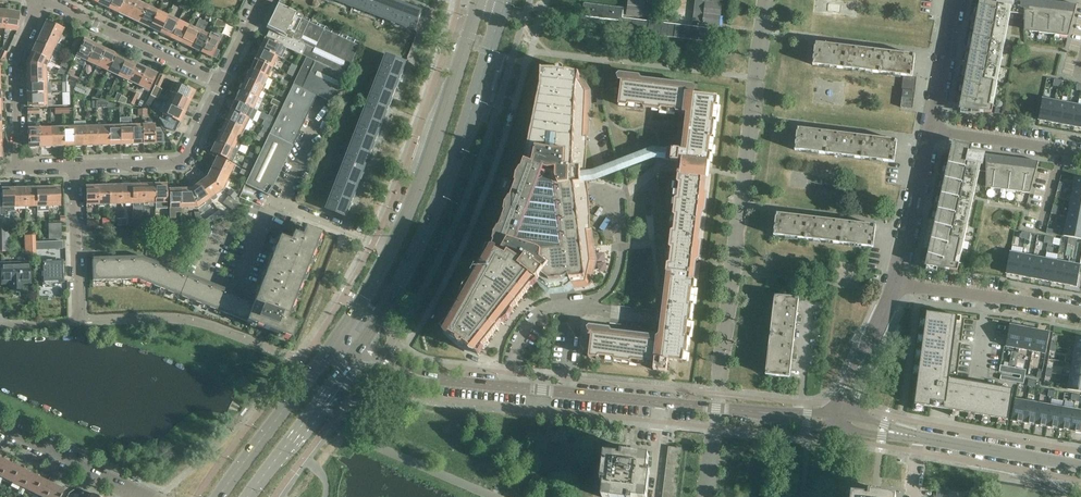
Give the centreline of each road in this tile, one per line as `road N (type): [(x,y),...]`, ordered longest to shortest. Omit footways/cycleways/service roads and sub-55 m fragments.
road 1 (tertiary): [(838,422),(440,379),(394,366),(363,346)]
road 2 (secondary): [(363,346),(446,184),(502,7)]
road 3 (secondary): [(483,0),(391,247)]
road 4 (secondary): [(343,332),(220,496)]
road 5 (residential): [(221,85),(45,0)]
road 6 (residential): [(74,167),(188,157),(221,85)]
road 7 (secondary): [(251,496),(363,346)]
road 8 (residential): [(1080,312),(896,285)]
road 9 (tertiary): [(907,435),(1080,466)]
road 10 (residential): [(18,168),(14,63),(45,0)]
road 11 (tertiary): [(896,285),(928,128)]
road 12 (residential): [(928,128),(1080,152)]
road 13 (residential): [(78,320),(74,167)]
road 14 (tertiary): [(838,422),(896,285)]
road 15 (tertiary): [(128,490),(0,424)]
road 16 (tertiary): [(928,128),(955,0)]
road 17 (residential): [(391,247),(275,201)]

